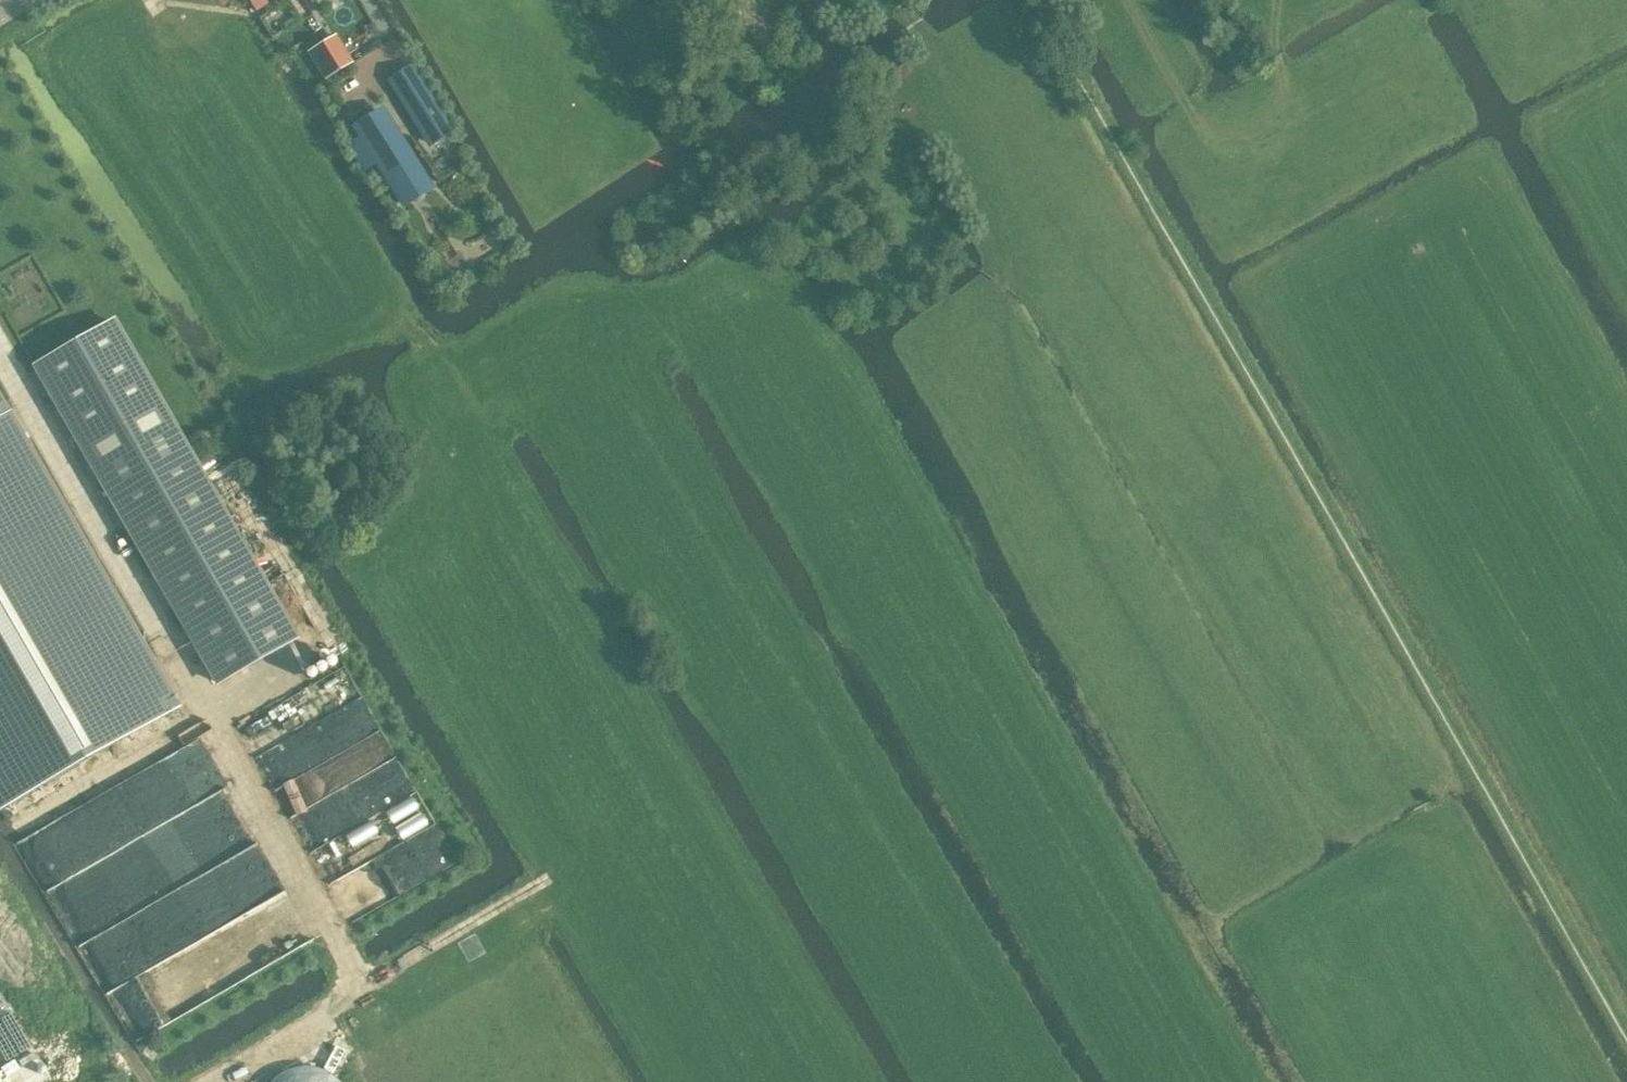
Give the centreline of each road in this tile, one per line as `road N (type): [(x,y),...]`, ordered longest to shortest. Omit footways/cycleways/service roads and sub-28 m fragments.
road 1 (track): [(545,878),(200,1081)]
road 2 (track): [(194,690),(358,986)]

